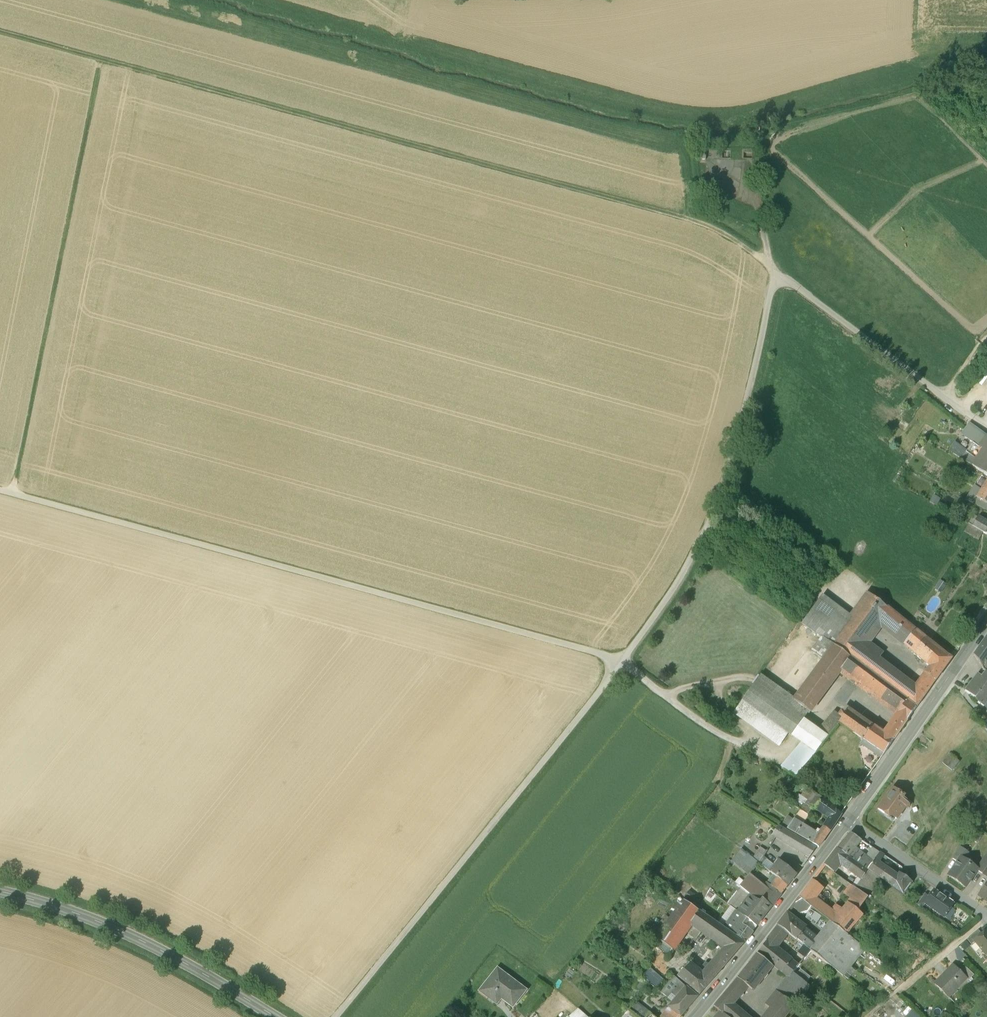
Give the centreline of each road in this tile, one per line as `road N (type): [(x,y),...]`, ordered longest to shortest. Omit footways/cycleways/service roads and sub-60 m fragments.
road 1 (track): [(783,276),(716,227),(682,215),(0,30)]
road 2 (track): [(0,489),(623,661)]
road 3 (secondary): [(694,1016),(849,819),(986,621)]
road 4 (track): [(13,493),(101,58)]
road 5 (tertiary): [(0,891),(120,930),(276,1016)]
road 6 (track): [(782,756),(760,740),(728,738),(623,661)]

